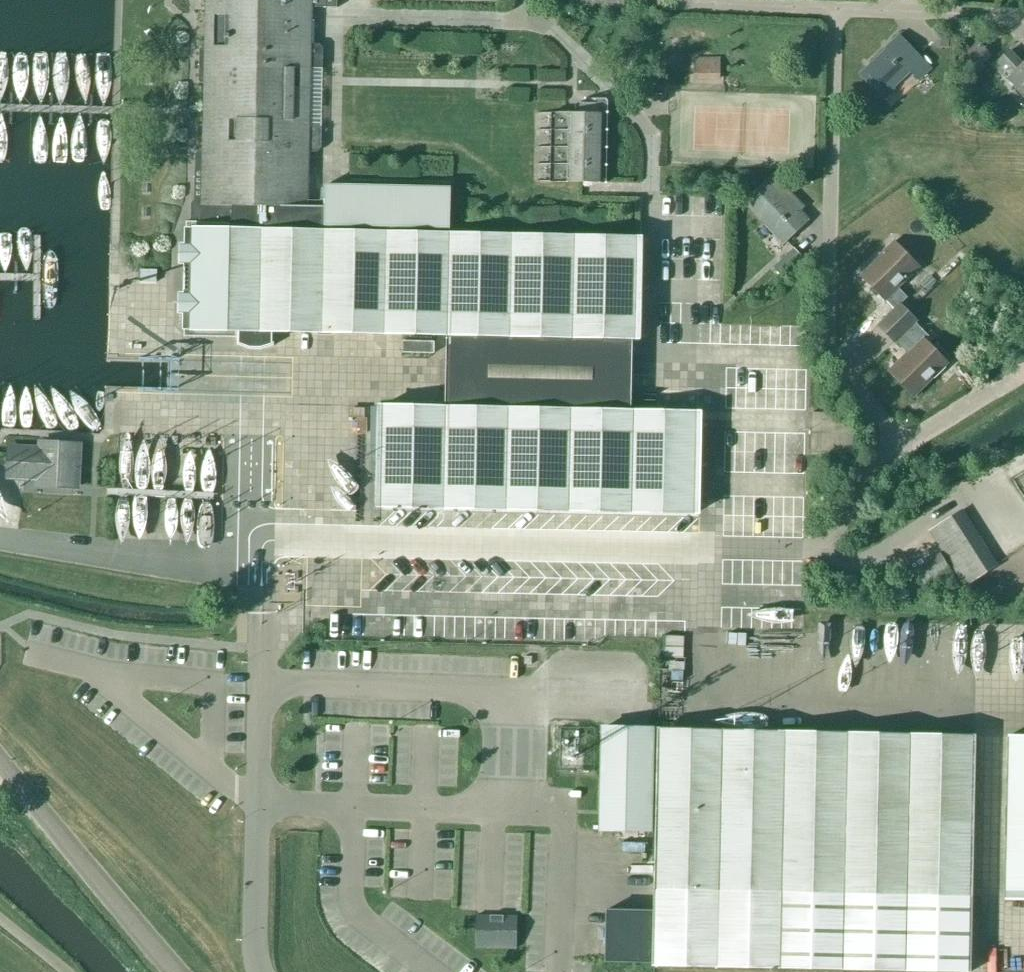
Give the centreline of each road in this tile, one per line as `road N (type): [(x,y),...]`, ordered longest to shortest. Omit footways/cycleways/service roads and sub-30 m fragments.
road 1 (unclassified): [(265,971),(253,889),(257,578)]
road 2 (tertiary): [(174,971),(0,761)]

